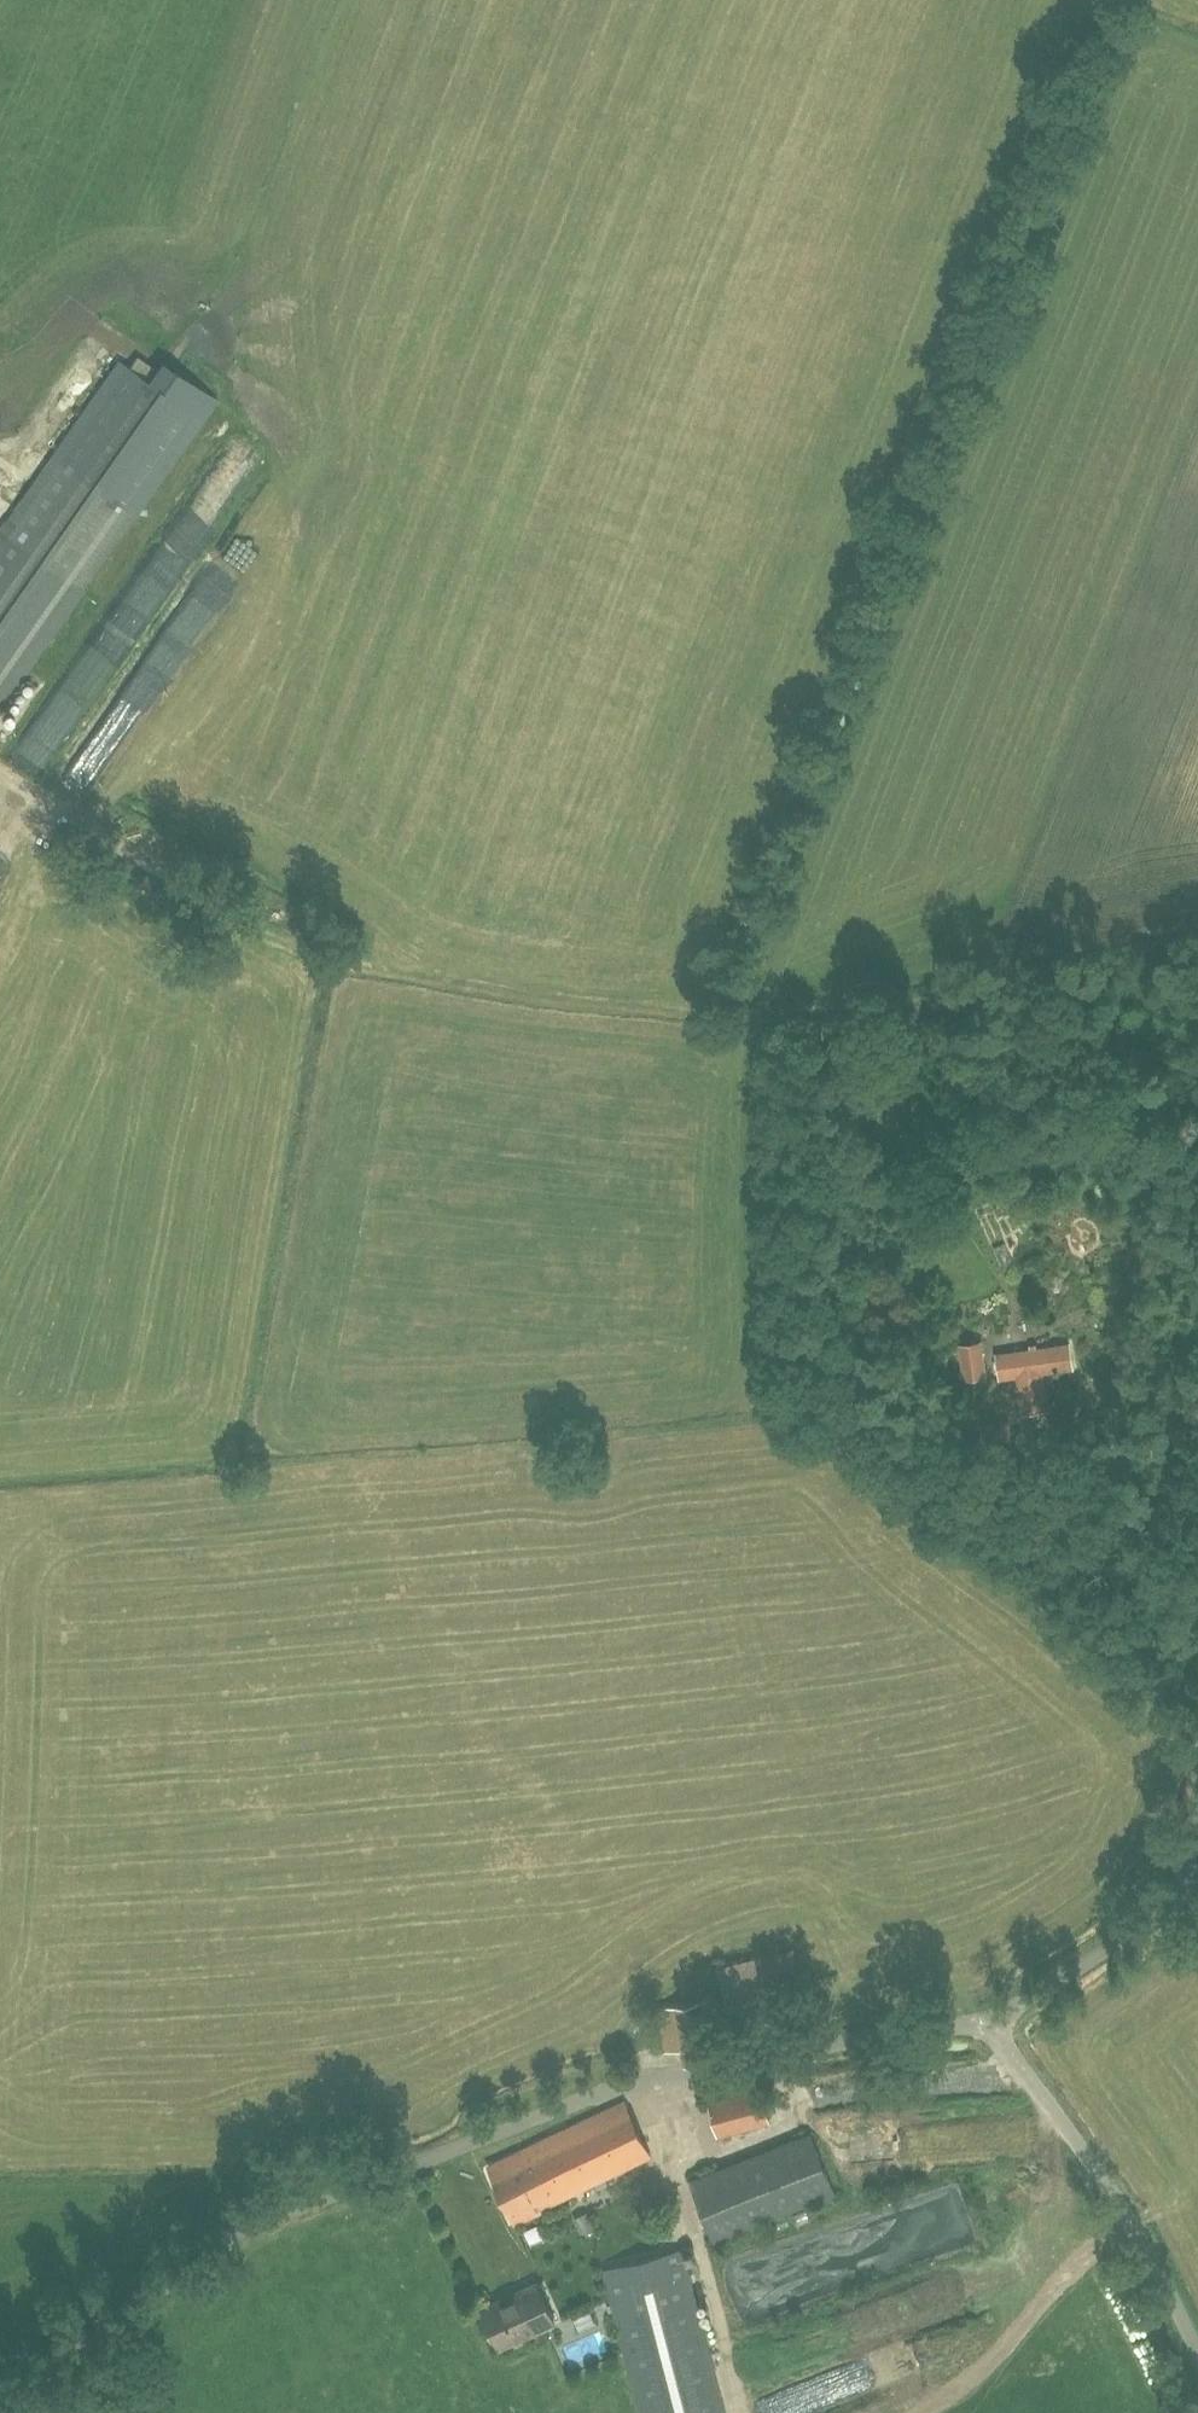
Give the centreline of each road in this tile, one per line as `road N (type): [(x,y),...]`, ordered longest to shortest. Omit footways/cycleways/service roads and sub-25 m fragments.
road 1 (unclassified): [(996,2022),(625,2090),(282,2217),(221,2248),(0,2401)]
road 2 (unclassified): [(1197,2355),(1130,2213),(996,2022)]
road 3 (unclassified): [(996,2022),(1197,1897)]

